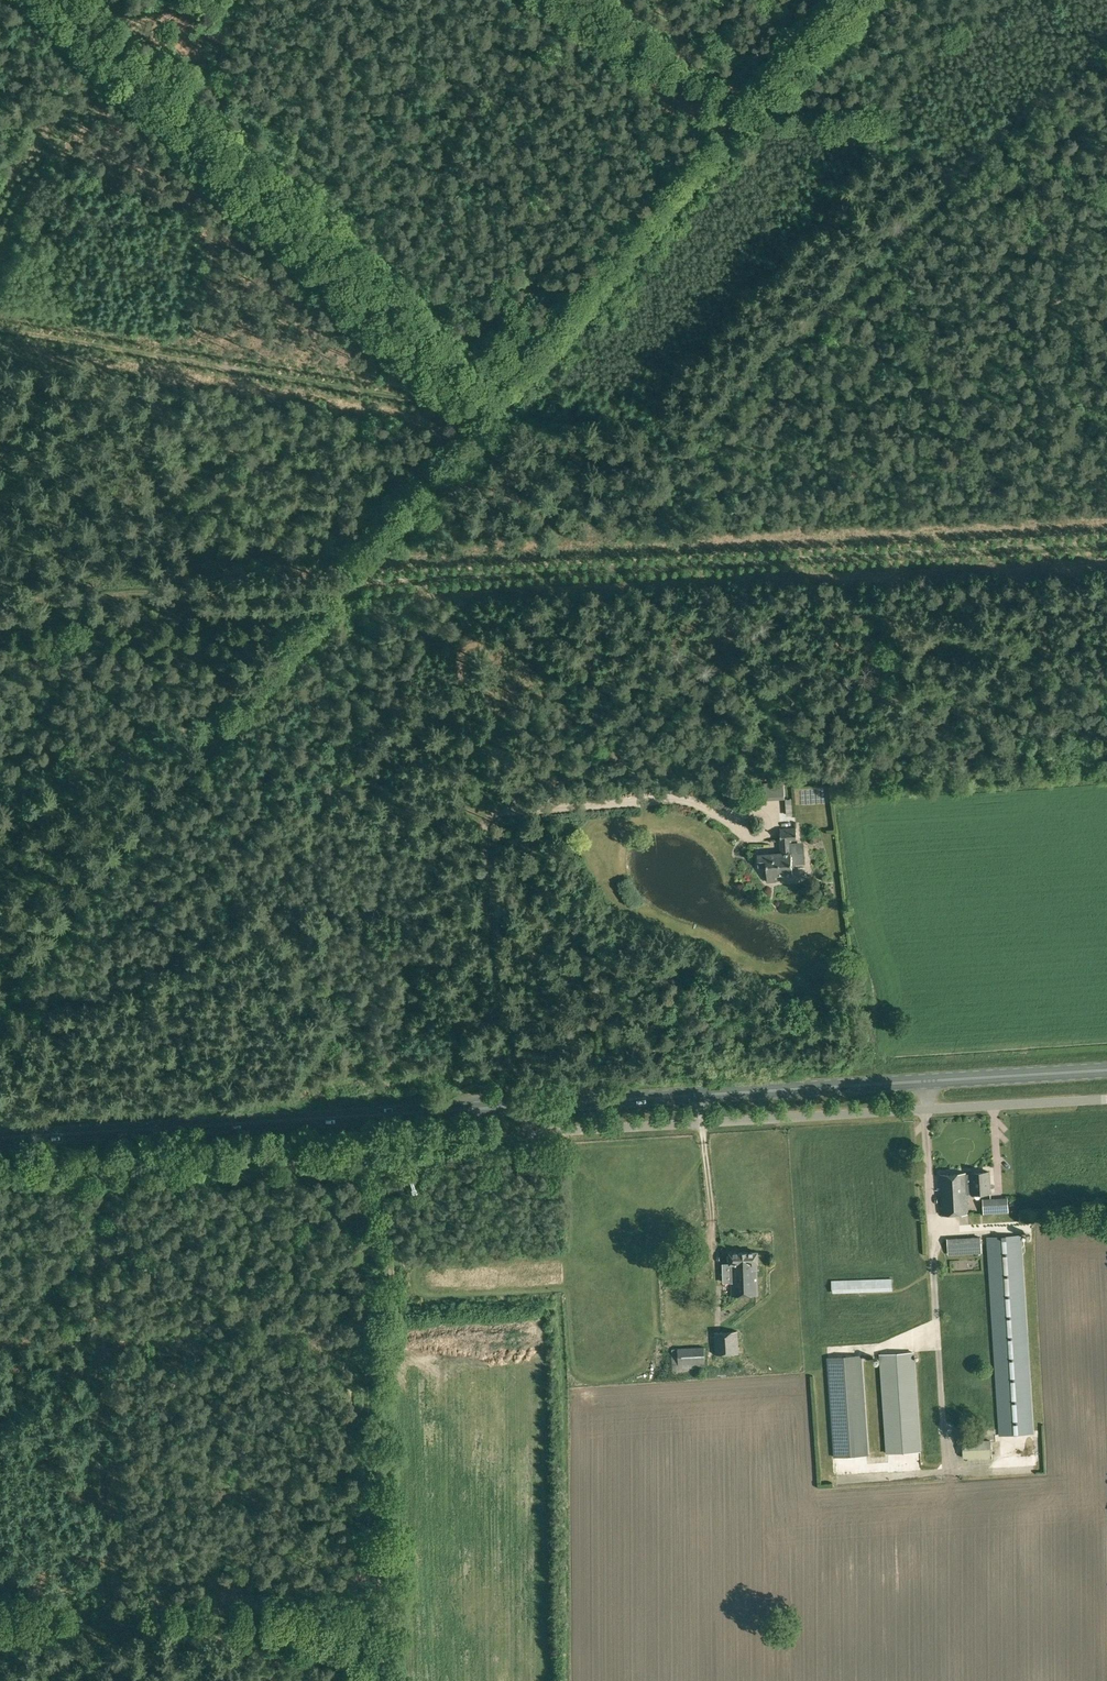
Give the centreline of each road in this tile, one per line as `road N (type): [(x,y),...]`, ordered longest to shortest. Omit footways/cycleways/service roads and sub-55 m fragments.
road 1 (track): [(341,584),(1106,546)]
road 2 (track): [(494,413),(48,0)]
road 3 (track): [(855,0),(494,413)]
road 4 (track): [(341,584),(0,980)]
road 5 (unclassified): [(0,1184),(355,1166),(509,1136)]
road 6 (primary): [(0,1137),(508,1103)]
road 7 (track): [(0,325),(328,380),(434,404),(478,431)]
road 8 (track): [(102,1181),(105,1619)]
road 9 (track): [(0,1620),(375,1617)]
road 10 (track): [(373,1567),(358,1257)]
road 11 (primary): [(691,1092),(921,1081)]
road 12 (track): [(494,413),(341,584)]
road 13 (unclassified): [(695,1123),(921,1110)]
road 14 (unclassified): [(509,1136),(695,1123)]
road 15 (primary): [(921,1081),(1106,1069)]
road 16 (unclassified): [(921,1110),(1106,1101)]
road 17 (primary): [(508,1103),(691,1092)]

